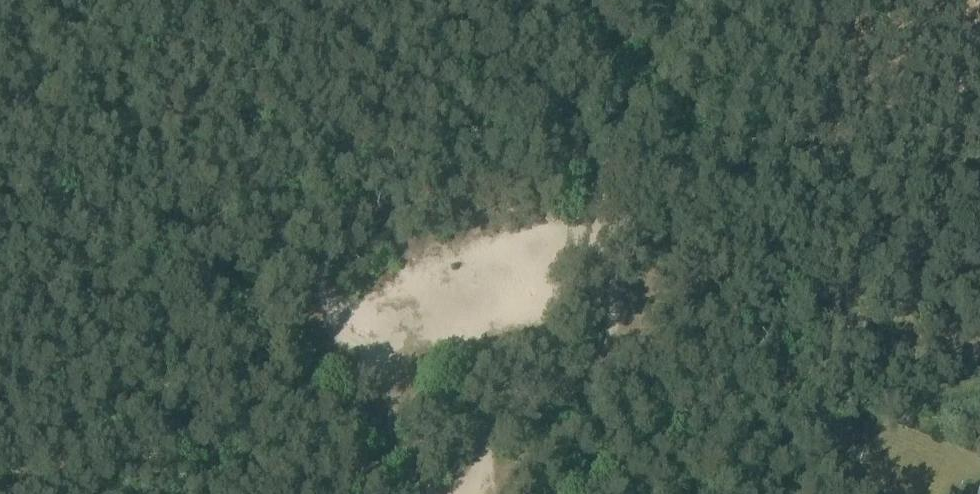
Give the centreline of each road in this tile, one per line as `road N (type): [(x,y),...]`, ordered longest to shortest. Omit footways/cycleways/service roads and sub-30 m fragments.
road 1 (track): [(613,112),(550,162),(197,245)]
road 2 (track): [(439,493),(471,439),(510,401),(519,332),(556,229),(605,213)]
road 3 (track): [(197,245),(0,295)]

